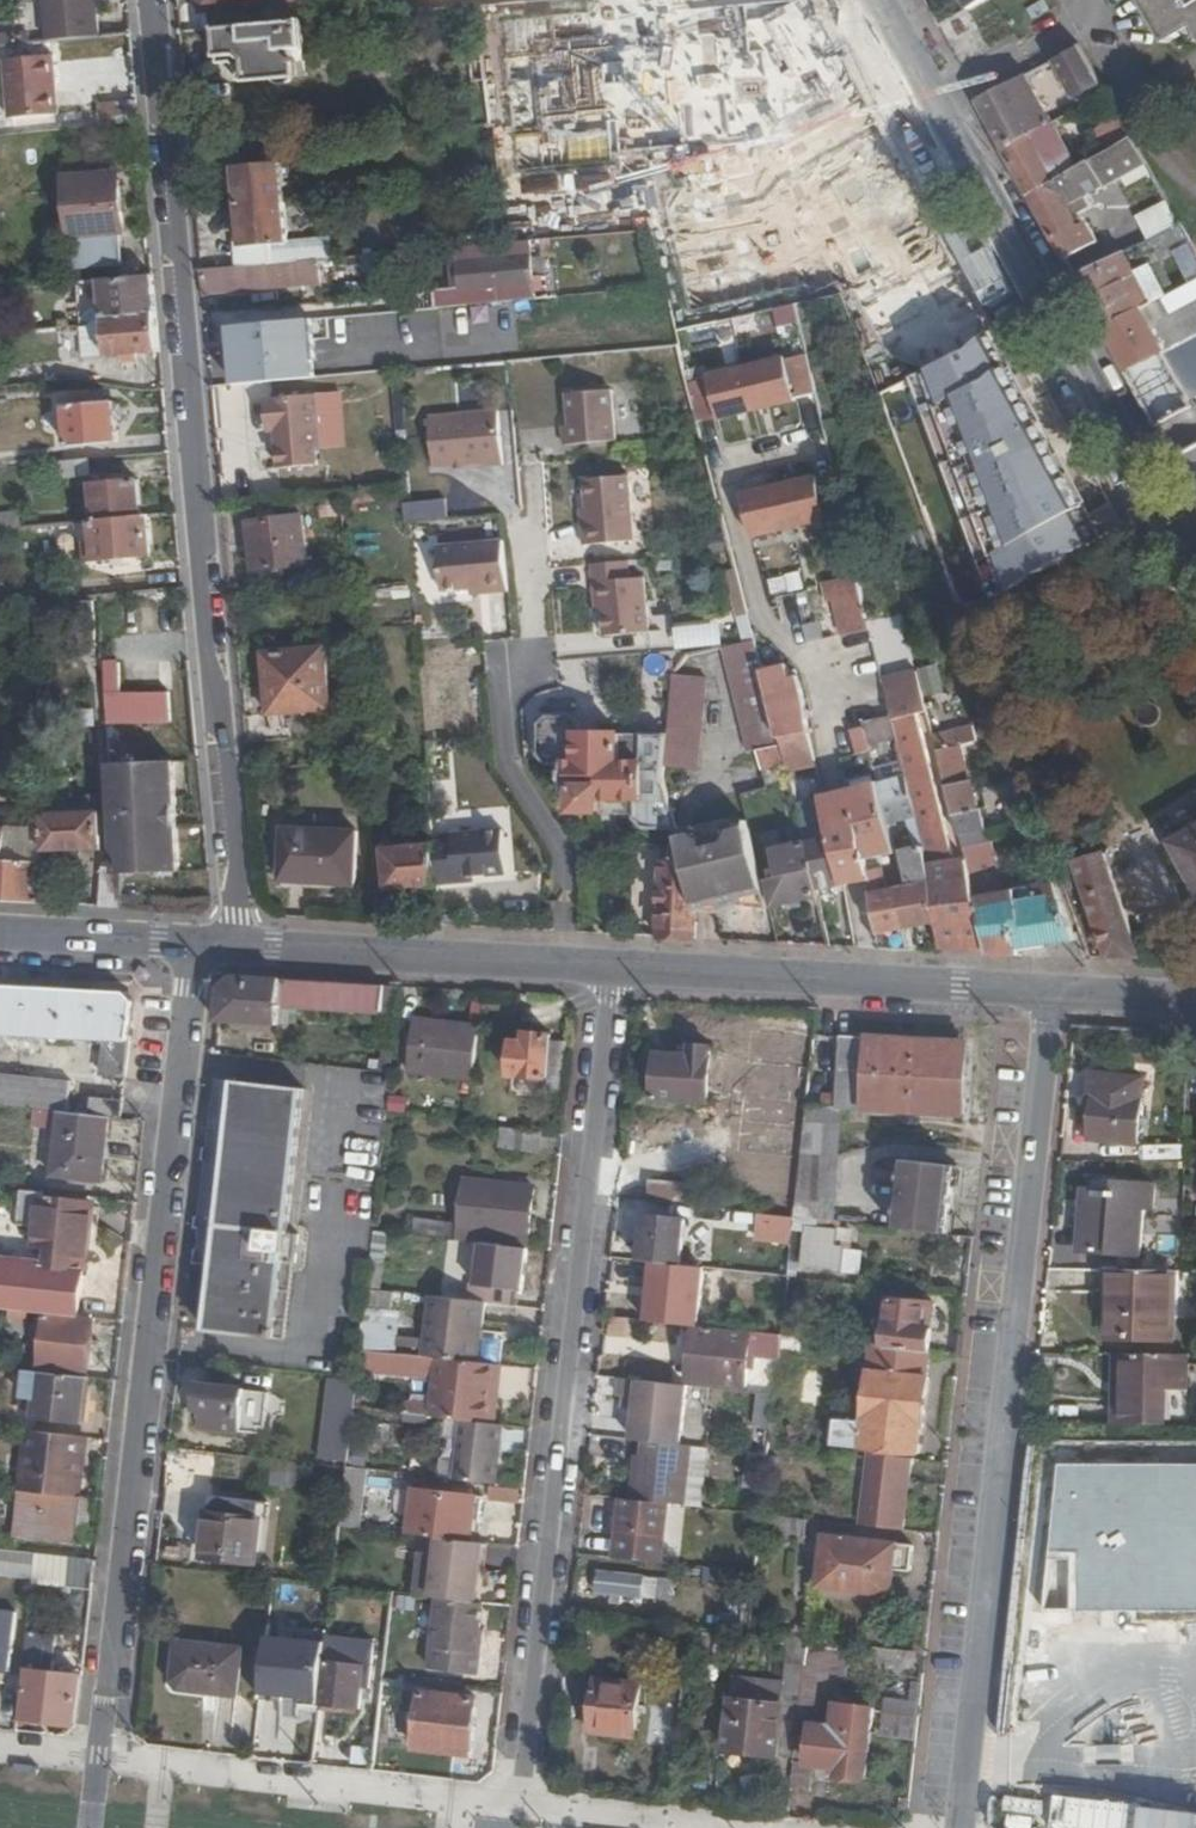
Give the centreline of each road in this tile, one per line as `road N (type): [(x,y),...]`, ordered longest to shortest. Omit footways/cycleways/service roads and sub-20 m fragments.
road 1 (residential): [(148,0),(237,949)]
road 2 (residential): [(92,1827),(200,947)]
road 3 (residential): [(1050,990),(960,1827)]
road 4 (residential): [(613,968),(520,1798)]
road 5 (tertiary): [(1195,580),(881,0)]
road 6 (tertiary): [(1050,990),(613,968)]
road 7 (tertiary): [(613,968),(237,949)]
road 8 (tertiary): [(200,947),(0,934)]
road 9 (tertiary): [(1195,998),(1050,990)]

